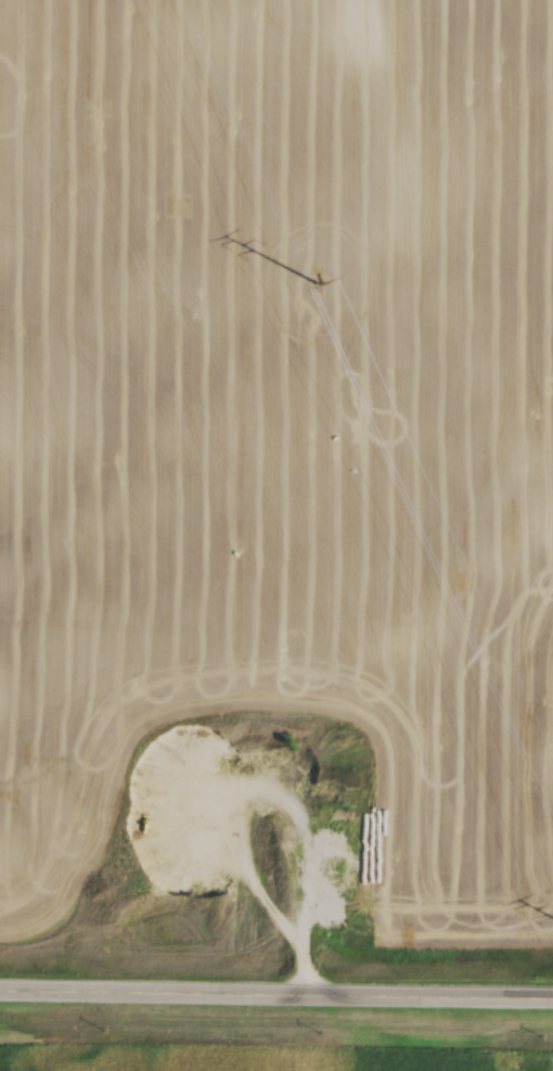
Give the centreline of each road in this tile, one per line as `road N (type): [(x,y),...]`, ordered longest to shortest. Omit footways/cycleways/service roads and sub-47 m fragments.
road 1 (tertiary): [(552,998),(0,990)]

